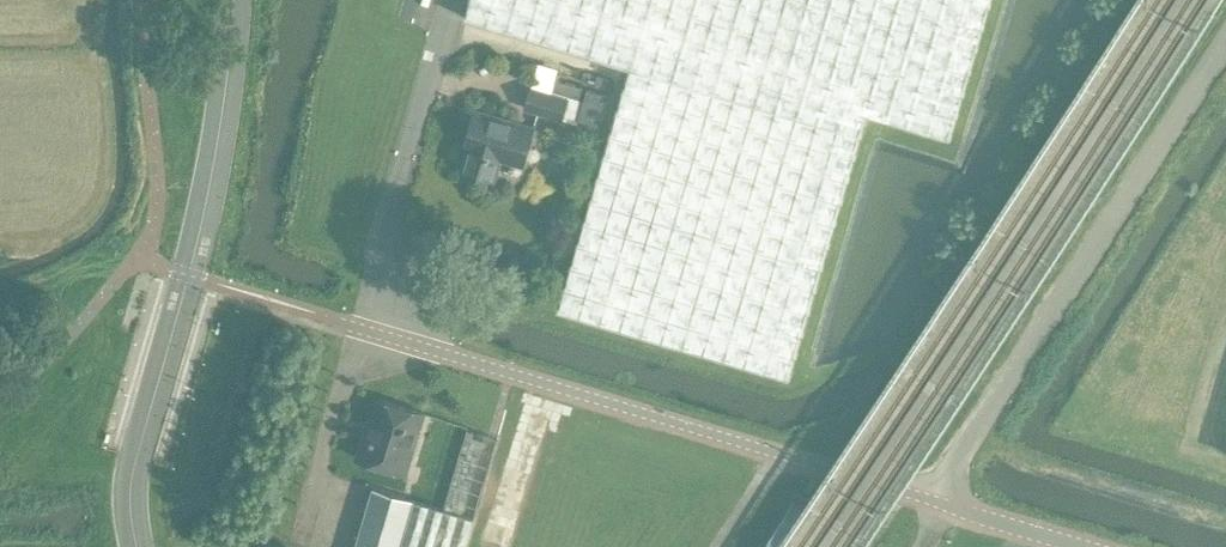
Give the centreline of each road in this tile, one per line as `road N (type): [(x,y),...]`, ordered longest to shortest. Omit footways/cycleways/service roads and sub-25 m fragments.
road 1 (unclassified): [(931,500),(364,328)]
road 2 (unclassified): [(931,500),(1225,46)]
road 3 (unclassified): [(1083,546),(931,500)]

